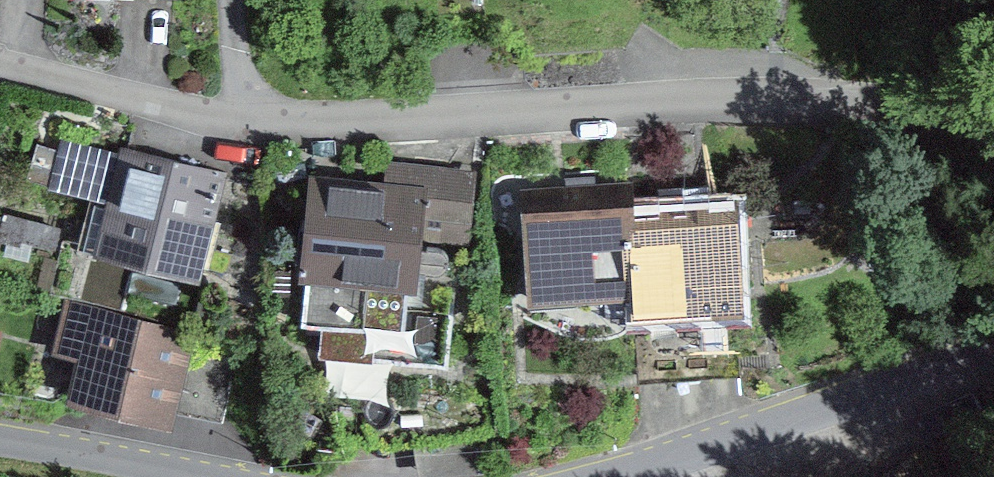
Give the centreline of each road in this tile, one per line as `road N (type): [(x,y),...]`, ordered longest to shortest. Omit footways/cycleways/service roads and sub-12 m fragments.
road 1 (residential): [(238,121),(352,126),(810,94),(993,123)]
road 2 (residential): [(993,352),(614,476)]
road 3 (residential): [(0,63),(238,121)]
road 4 (residential): [(199,476),(0,441)]
road 5 (track): [(873,100),(902,36),(946,0)]
road 6 (residential): [(238,121),(234,0)]

